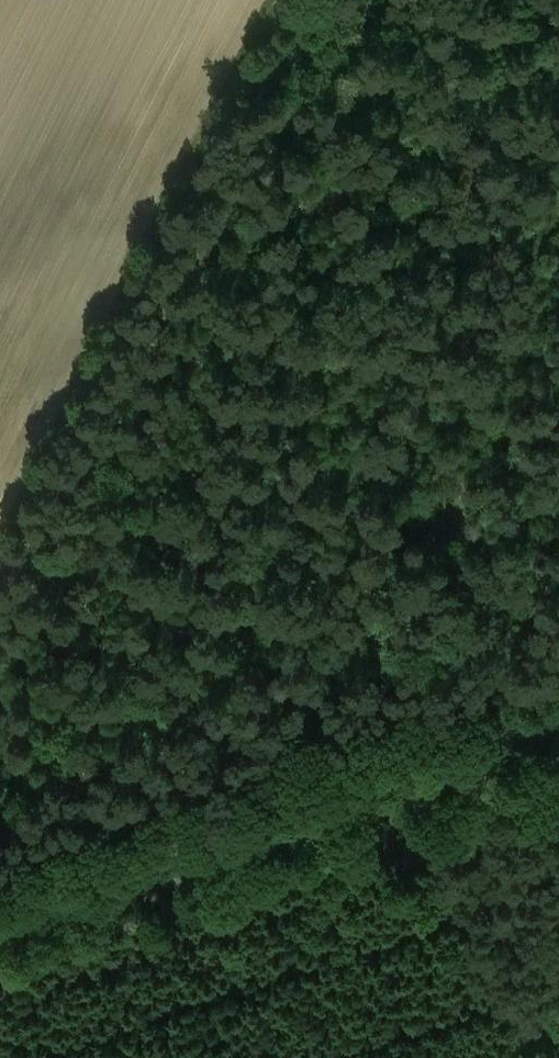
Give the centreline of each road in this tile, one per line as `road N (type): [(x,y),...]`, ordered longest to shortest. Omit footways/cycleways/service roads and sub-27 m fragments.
road 1 (track): [(272,0),(0,551)]
road 2 (tertiary): [(0,920),(558,730)]

